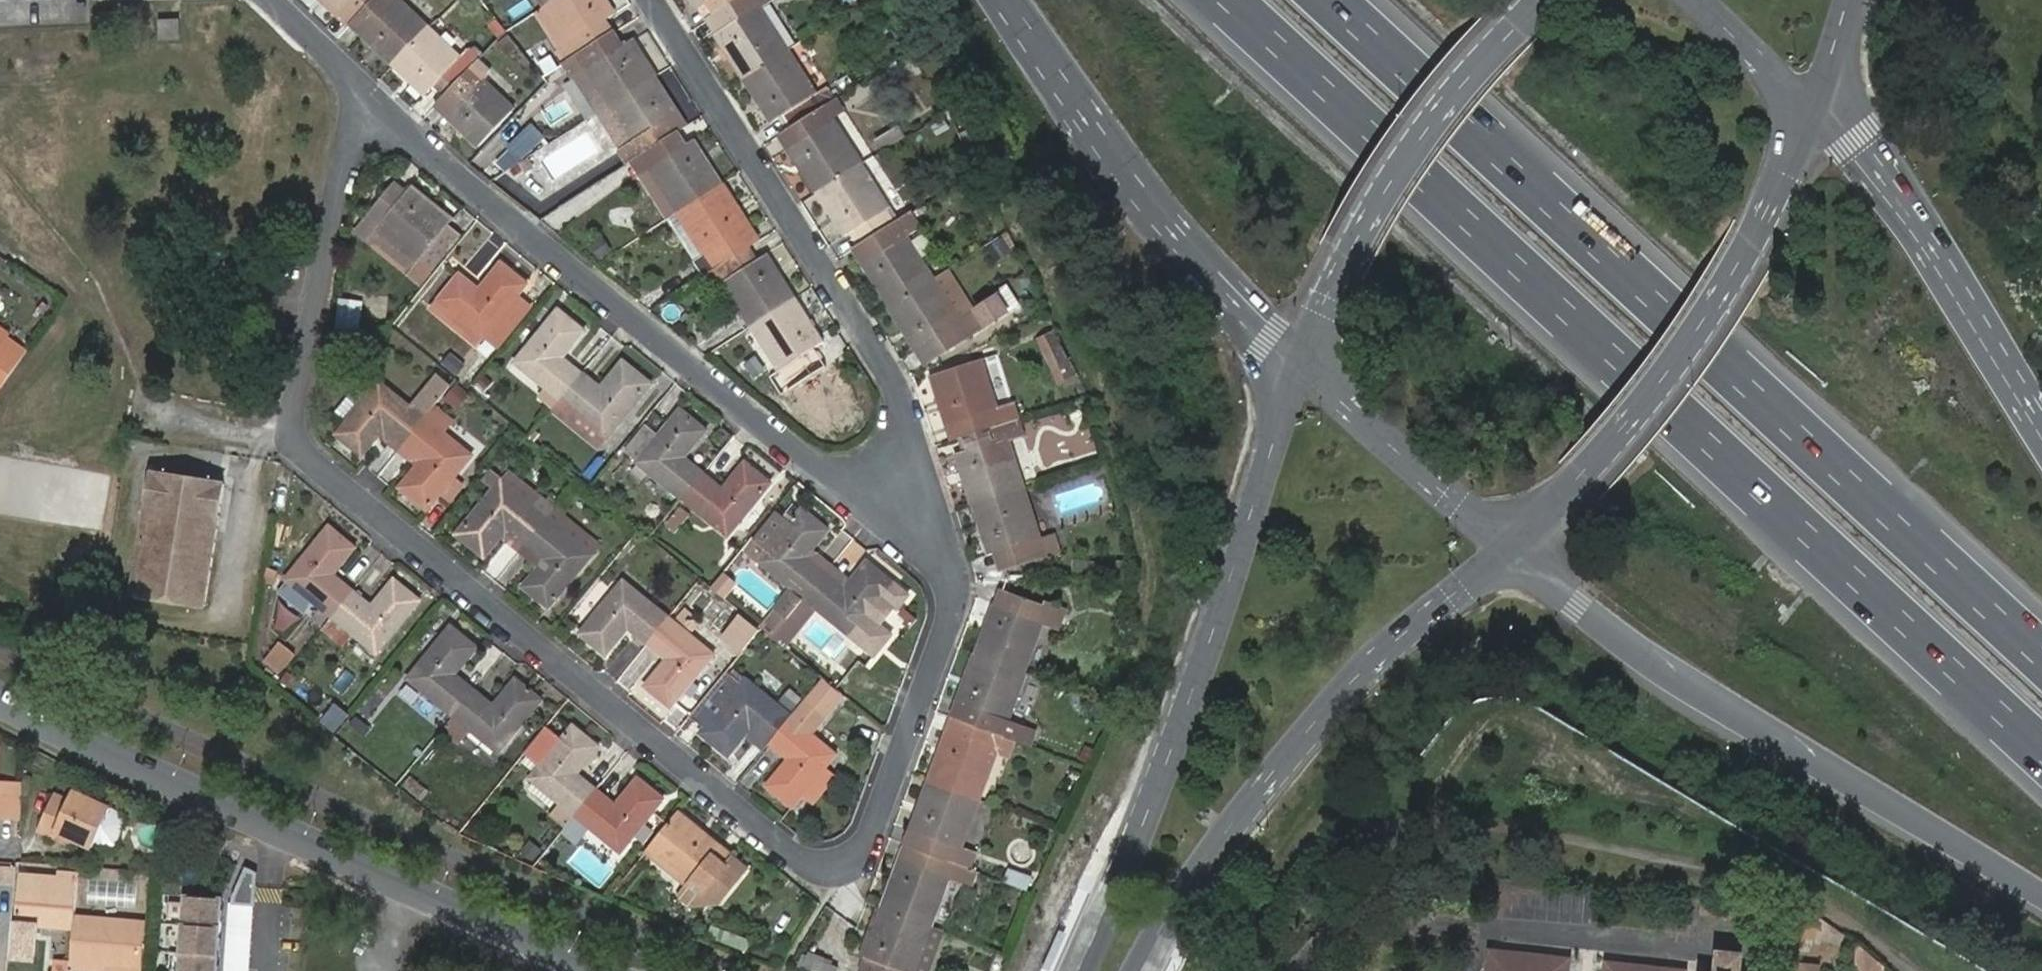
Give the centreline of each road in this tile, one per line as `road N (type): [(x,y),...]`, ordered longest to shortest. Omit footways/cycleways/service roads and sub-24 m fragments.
road 1 (residential): [(917,532),(952,583),(950,615),(867,856),(839,877),(806,866),(308,459),(300,403),(358,85)]
road 2 (motorway): [(1228,0),(2041,751)]
road 3 (motorway): [(2041,659),(1328,0)]
road 4 (residential): [(917,532),(769,434),(485,203),(358,85)]
road 5 (residential): [(0,701),(258,830),(594,970)]
road 6 (primary): [(1298,364),(1167,765),(1082,970)]
road 7 (motorway): [(1507,549),(1660,667),(2041,898)]
road 8 (residential): [(917,532),(913,444),(891,375),(652,0)]
road 9 (primary): [(1136,970),(1172,907),(1250,801),(1392,647),(1507,549)]
road 10 (primary): [(1507,549),(1679,364),(1751,243),(1816,107)]
road 11 (motorway): [(1006,0),(1166,226),(1298,364)]
road 12 (primary): [(1543,0),(1431,127),(1348,258),(1298,364)]
road 13 (motorway): [(2041,424),(1903,206),(1816,107)]
road 14 (primary): [(1298,364),(1507,549)]
road 15 (primary): [(1816,107),(1697,0)]
road 16 (residential): [(358,85),(269,0)]

